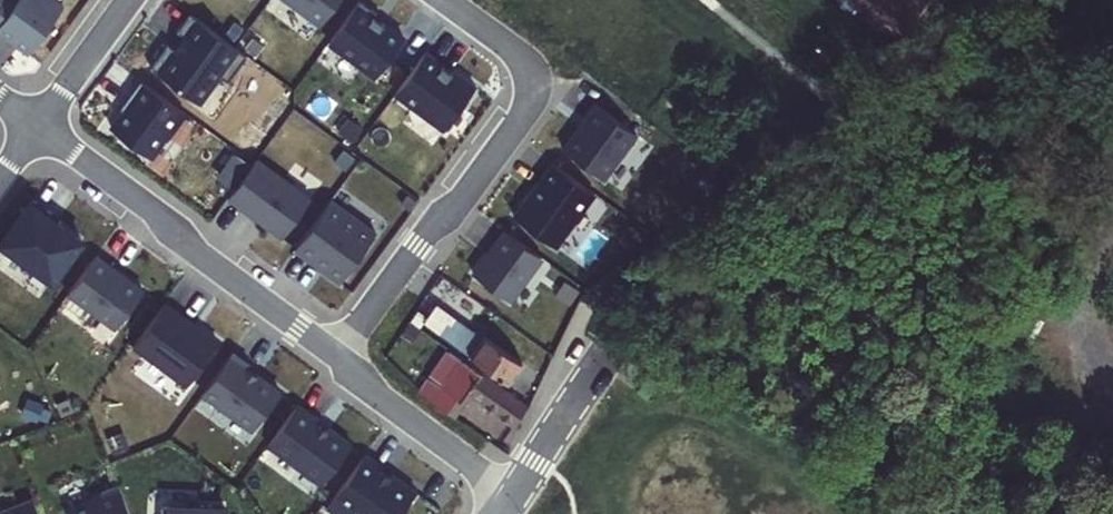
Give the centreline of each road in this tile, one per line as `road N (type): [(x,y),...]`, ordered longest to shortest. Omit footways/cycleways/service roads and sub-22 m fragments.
road 1 (residential): [(980,0),(647,298),(513,495)]
road 2 (residential): [(447,0),(525,64),(528,105),(339,357)]
road 3 (residential): [(339,357),(38,126)]
road 4 (residential): [(513,495),(379,398),(339,357)]
road 5 (residential): [(38,126),(131,0)]

